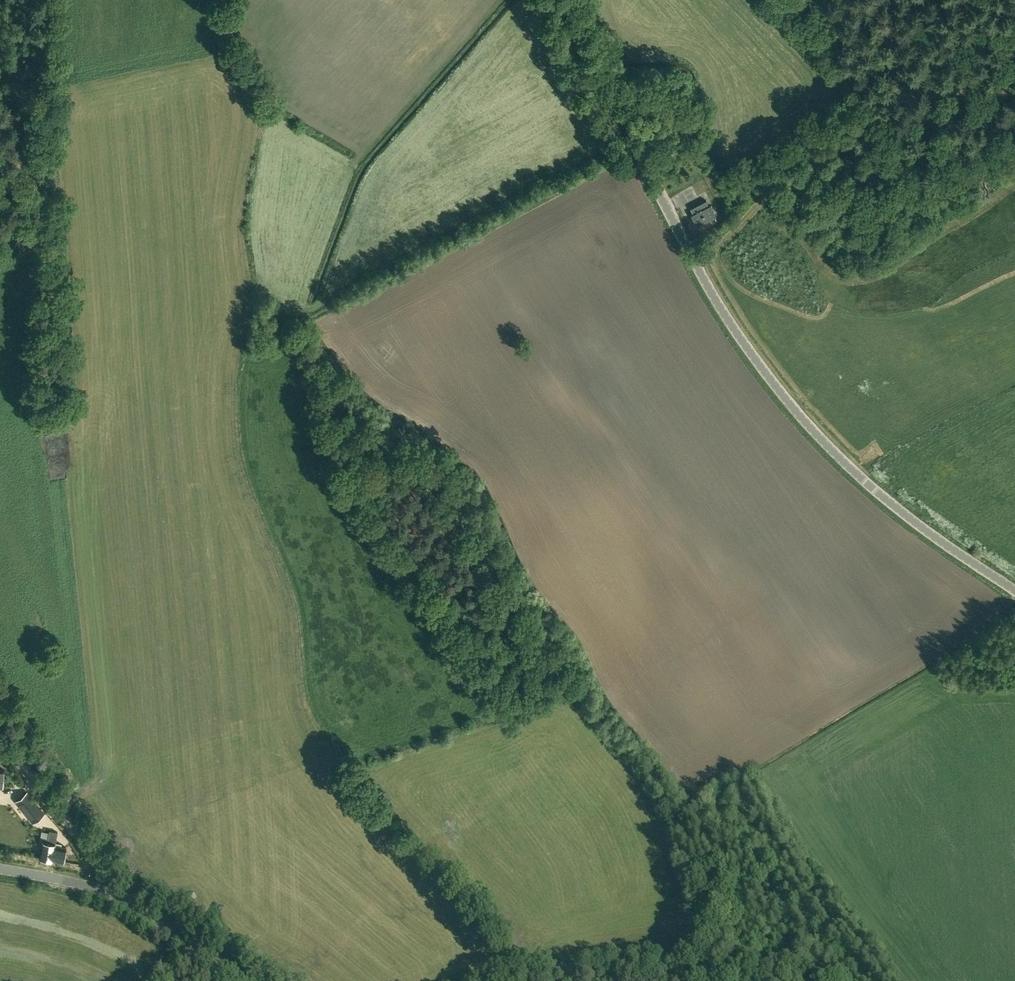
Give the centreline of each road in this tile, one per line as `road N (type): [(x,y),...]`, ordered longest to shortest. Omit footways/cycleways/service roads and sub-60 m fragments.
road 1 (unclassified): [(1014,575),(887,488),(782,388),(723,300),(561,0)]
road 2 (tertiary): [(241,980),(113,893),(0,870)]
road 3 (track): [(113,893),(0,735)]

